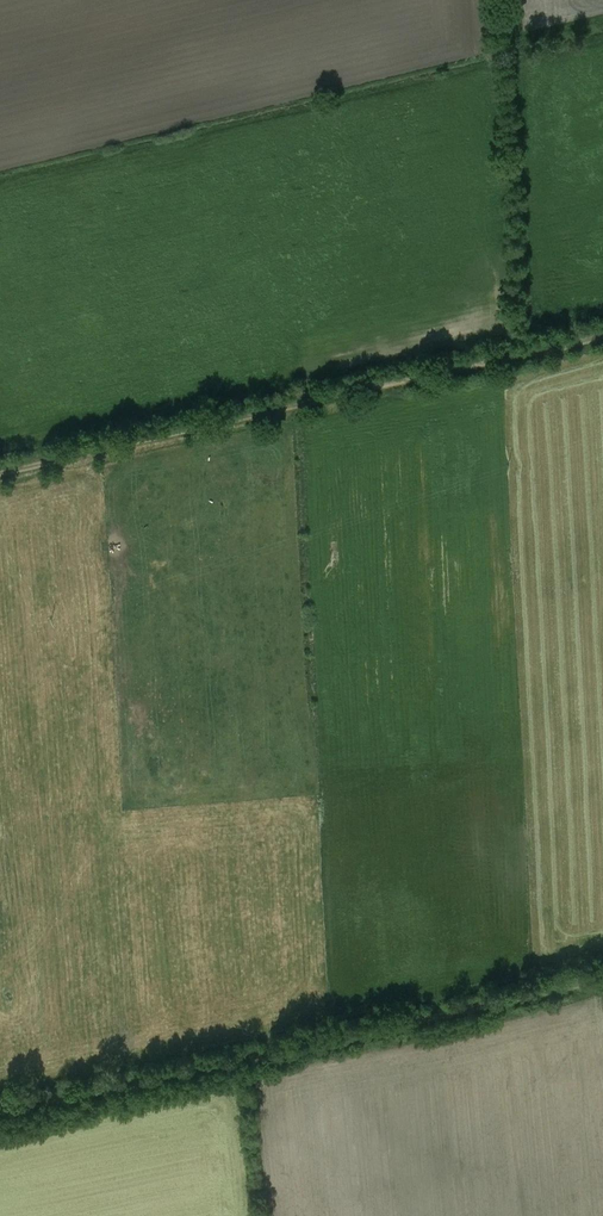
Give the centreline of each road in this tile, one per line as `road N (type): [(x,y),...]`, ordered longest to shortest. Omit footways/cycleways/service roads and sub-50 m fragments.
road 1 (track): [(602,336),(0,474)]
road 2 (track): [(0,1116),(602,981)]

